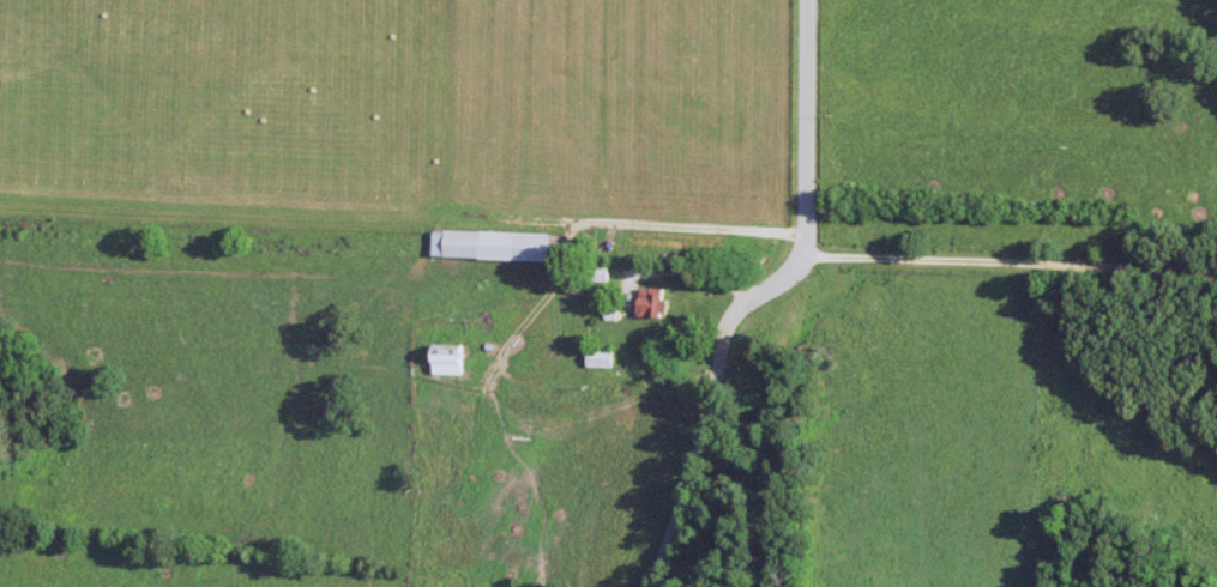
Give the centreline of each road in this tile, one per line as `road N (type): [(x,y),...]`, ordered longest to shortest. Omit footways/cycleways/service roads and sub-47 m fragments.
road 1 (residential): [(805,0),(806,260),(793,279),(737,309),(727,329),(651,586)]

